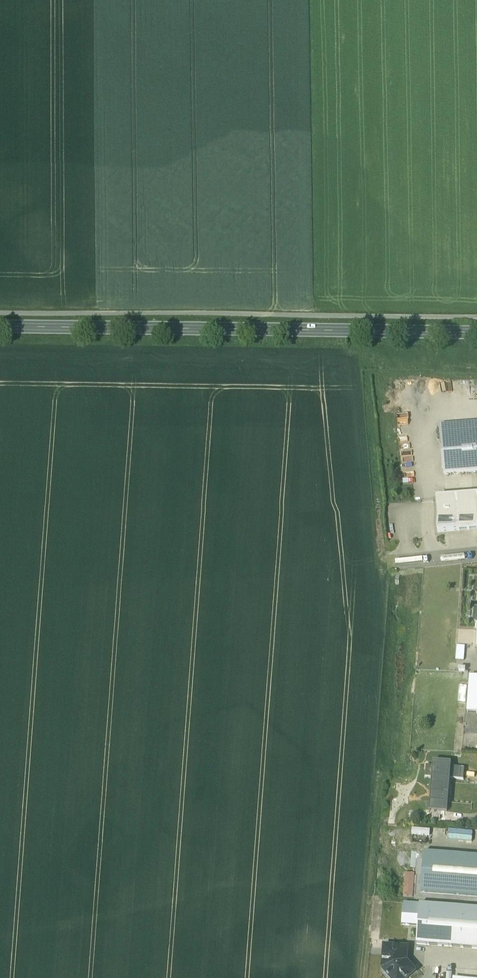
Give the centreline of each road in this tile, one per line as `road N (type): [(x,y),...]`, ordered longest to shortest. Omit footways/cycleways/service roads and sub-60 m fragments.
road 1 (secondary): [(476,332),(0,327)]
road 2 (track): [(365,977),(376,845)]

